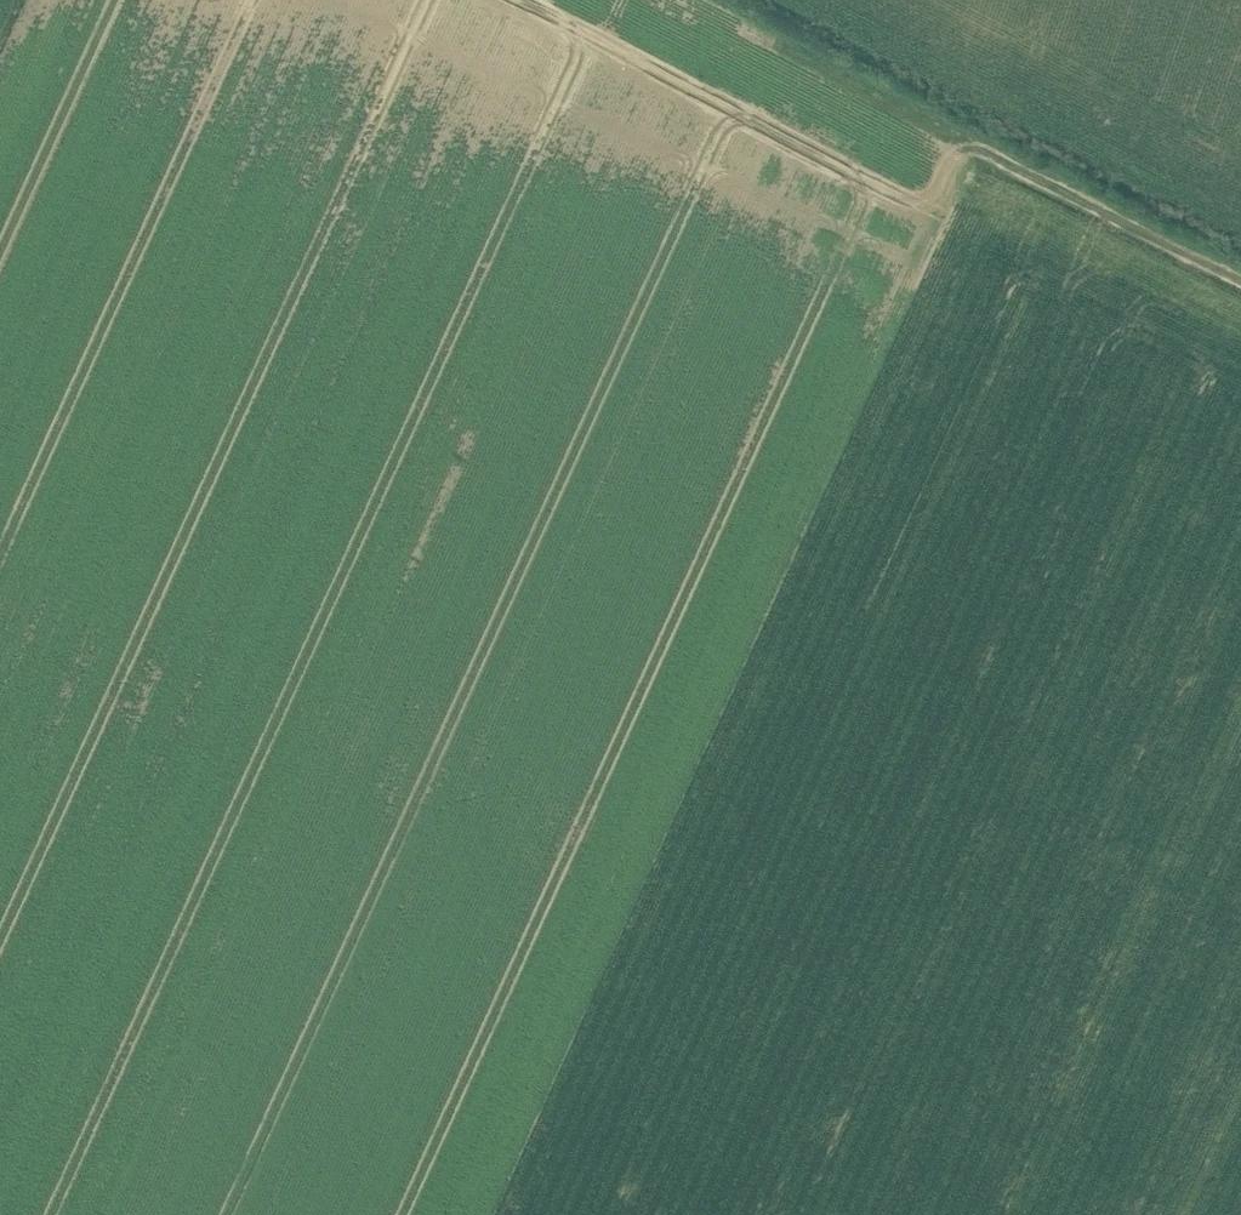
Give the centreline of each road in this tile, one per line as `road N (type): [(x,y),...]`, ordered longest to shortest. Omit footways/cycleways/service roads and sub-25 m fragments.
road 1 (track): [(1240,278),(890,102)]

